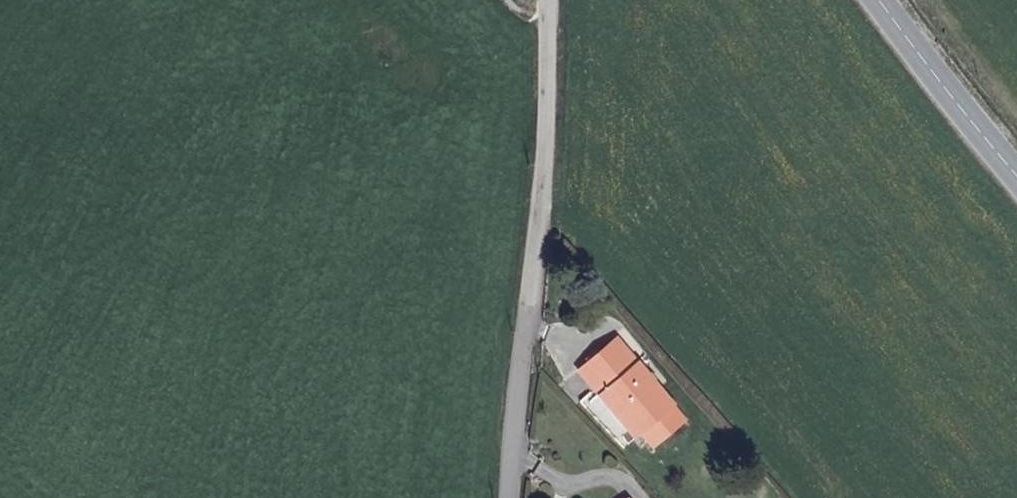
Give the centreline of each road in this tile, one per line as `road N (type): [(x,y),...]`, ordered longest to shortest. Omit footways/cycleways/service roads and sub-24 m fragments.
road 1 (residential): [(547,0),(545,170),(510,497)]
road 2 (secondary): [(879,0),(1016,175)]

